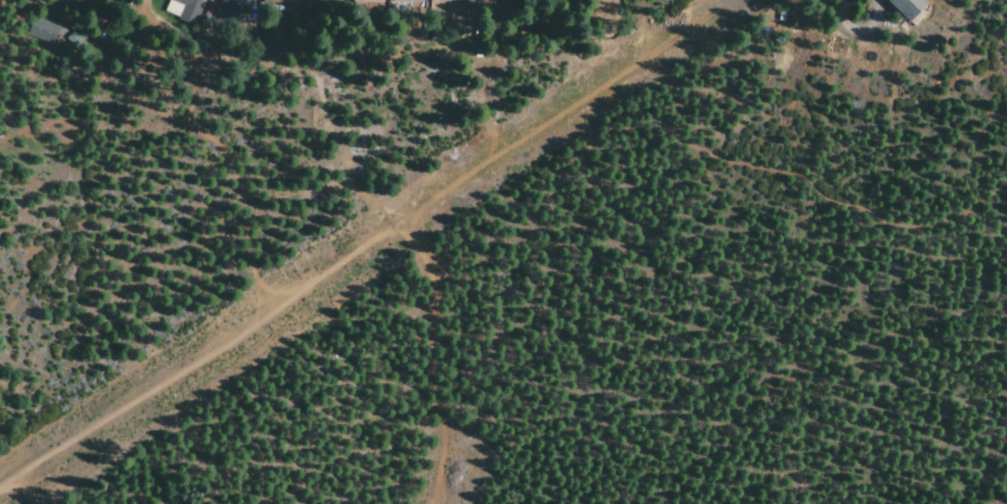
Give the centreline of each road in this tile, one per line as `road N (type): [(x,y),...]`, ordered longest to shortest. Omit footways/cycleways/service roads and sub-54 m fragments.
road 1 (track): [(0,456),(274,280),(351,221),(495,156),(734,0)]
road 2 (track): [(849,0),(807,234),(810,503)]

